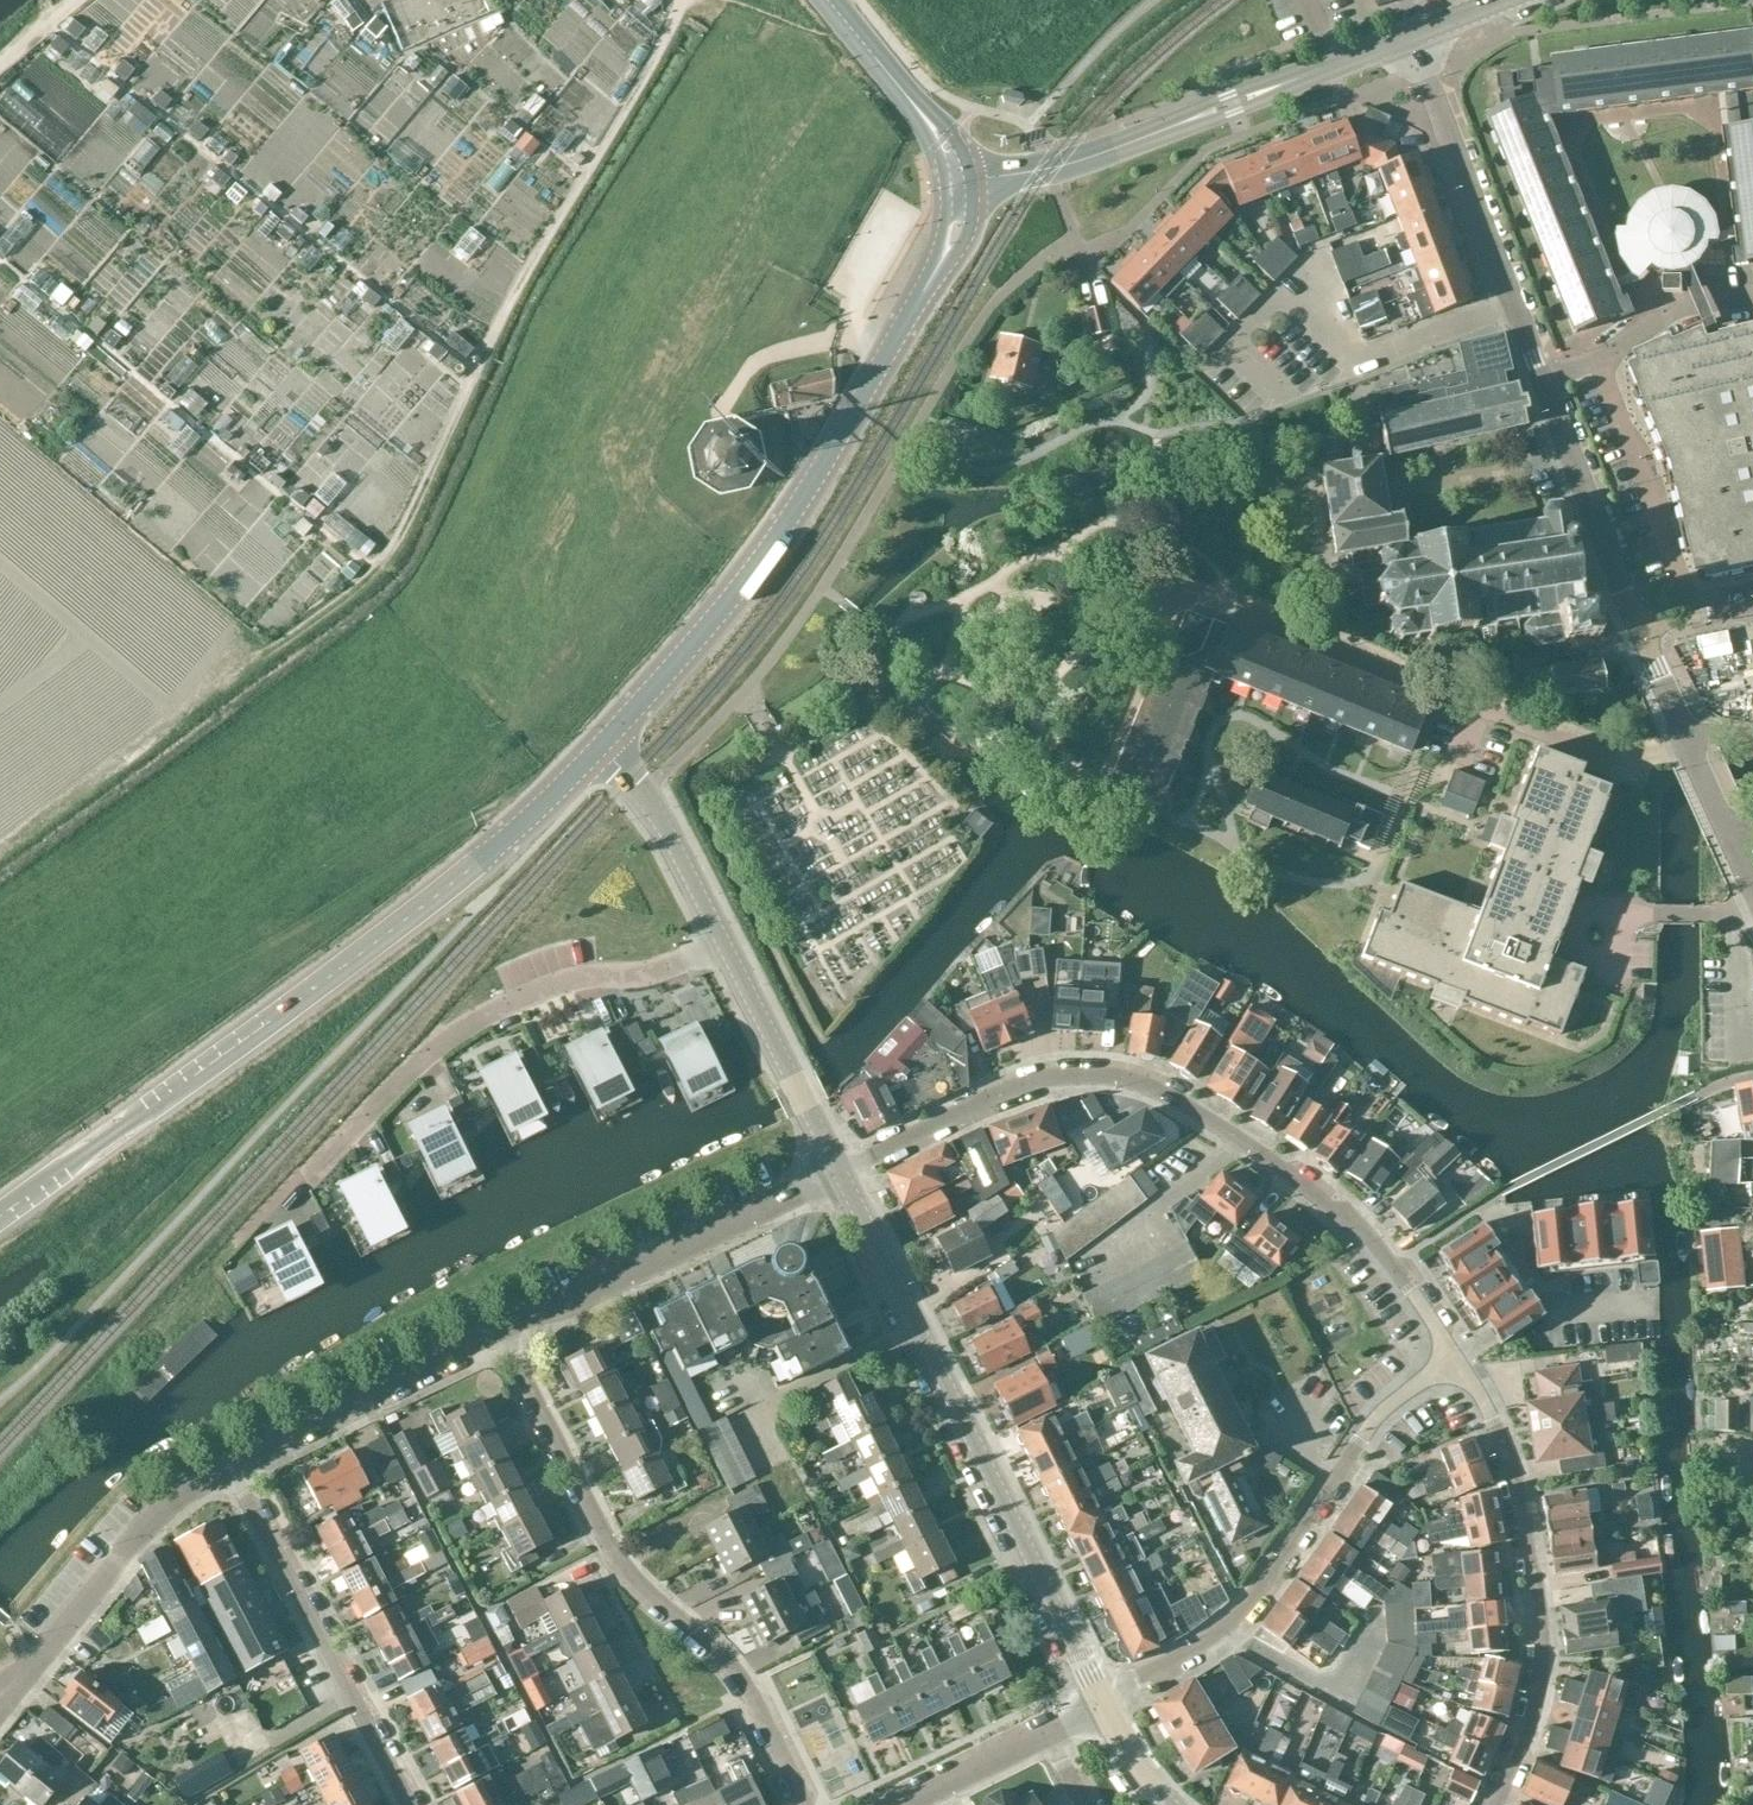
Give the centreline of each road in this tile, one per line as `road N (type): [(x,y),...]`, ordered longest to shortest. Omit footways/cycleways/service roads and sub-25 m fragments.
road 1 (track): [(678,0),(681,10),(482,354),(419,505),(382,569),(275,651)]
road 2 (primary): [(0,1218),(398,928),(511,836),(600,748)]
road 3 (residential): [(1390,1267),(1294,1180),(1127,1079),(1051,1076),(1002,1090),(837,1173)]
road 4 (tertiary): [(837,1173),(1104,1705)]
road 5 (primary): [(600,748),(756,568),(938,271)]
road 6 (residential): [(507,1339),(595,1529),(628,1574),(746,1691),(805,1804)]
road 7 (residential): [(1689,746),(1604,749),(1174,590)]
road 8 (residential): [(723,942),(682,964),(559,983),(492,1012),(434,1049),(277,1213)]
road 9 (residential): [(1104,1705),(1224,1634),(1257,1598),(1374,1424),(1452,1355)]
road 10 (residential): [(1491,1804),(1535,1702),(1539,1620),(1510,1473),(1484,1404),(1452,1355)]
road 11 (tertiary): [(972,187),(1049,170),(1408,38)]
road 12 (residential): [(417,1804),(237,1474)]
road 13 (residential): [(507,1339),(837,1173)]
road 14 (residential): [(1542,378),(1408,38)]
road 15 (residential): [(0,1703),(163,1515),(237,1474)]
road 16 (residential): [(237,1474),(507,1339)]
road 17 (residential): [(1640,626),(1542,378)]
road 18 (tertiary): [(723,942),(648,801),(600,748)]
road 19 (residential): [(1542,378),(1695,316),(1752,304)]
road 20 (tertiary): [(791,1079),(723,942)]
road 21 (residential): [(915,1804),(1047,1734)]
road 22 (residential): [(1623,914),(1610,889),(1595,887),(1578,901),(1576,916),(1590,933),(1605,934),(1621,921)]
road 23 (primary): [(917,105),(828,0)]
road 24 (residential): [(1689,746),(1640,626)]
road 25 (tertiary): [(1104,1705),(1171,1804)]

